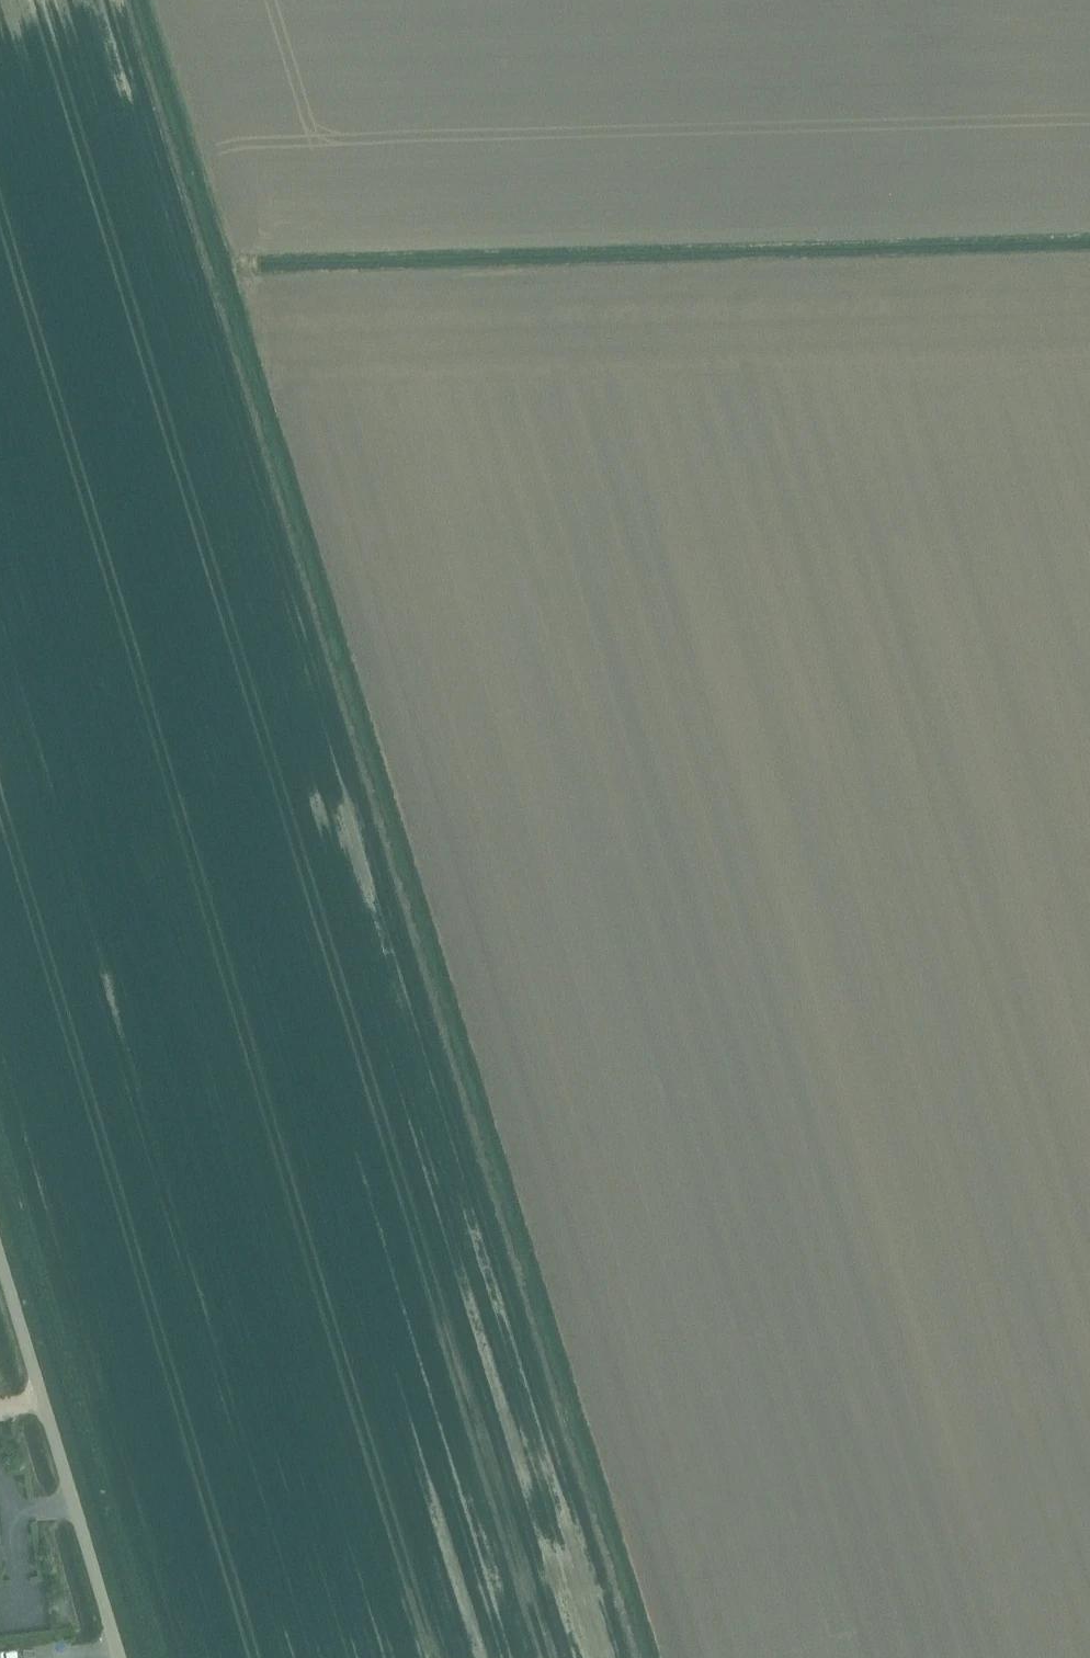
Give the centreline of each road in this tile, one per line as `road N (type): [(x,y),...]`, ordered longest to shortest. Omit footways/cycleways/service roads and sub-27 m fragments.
road 1 (unclassified): [(118,1657),(0,1263)]

